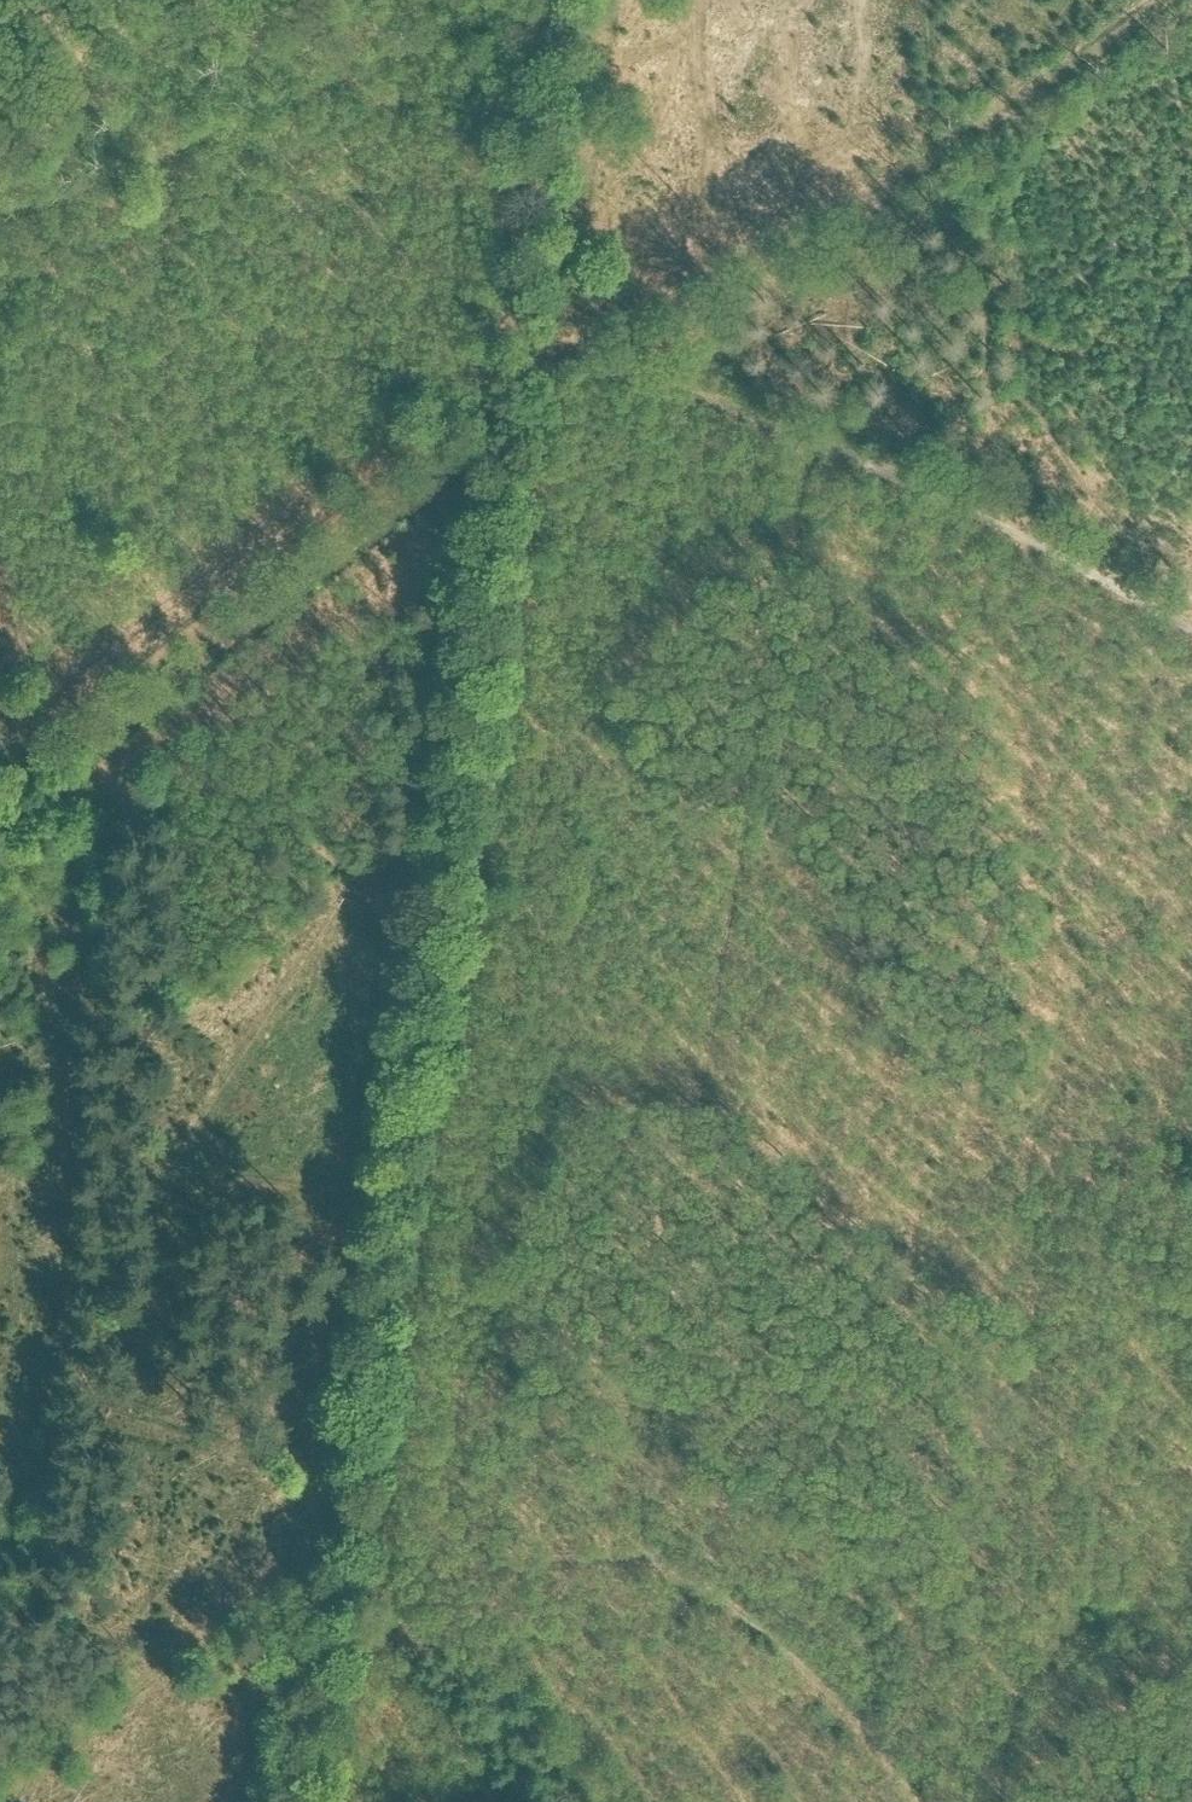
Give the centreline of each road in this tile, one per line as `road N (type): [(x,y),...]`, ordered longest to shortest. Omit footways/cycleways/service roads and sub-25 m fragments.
road 1 (track): [(520,394),(330,1565)]
road 2 (track): [(1191,626),(1000,521),(649,377),(577,353),(520,394)]
road 3 (track): [(577,353),(842,231),(1066,93),(1176,0)]
road 4 (track): [(0,798),(520,394)]
road 5 (track): [(520,394),(561,52)]
road 6 (track): [(296,1801),(330,1565)]

